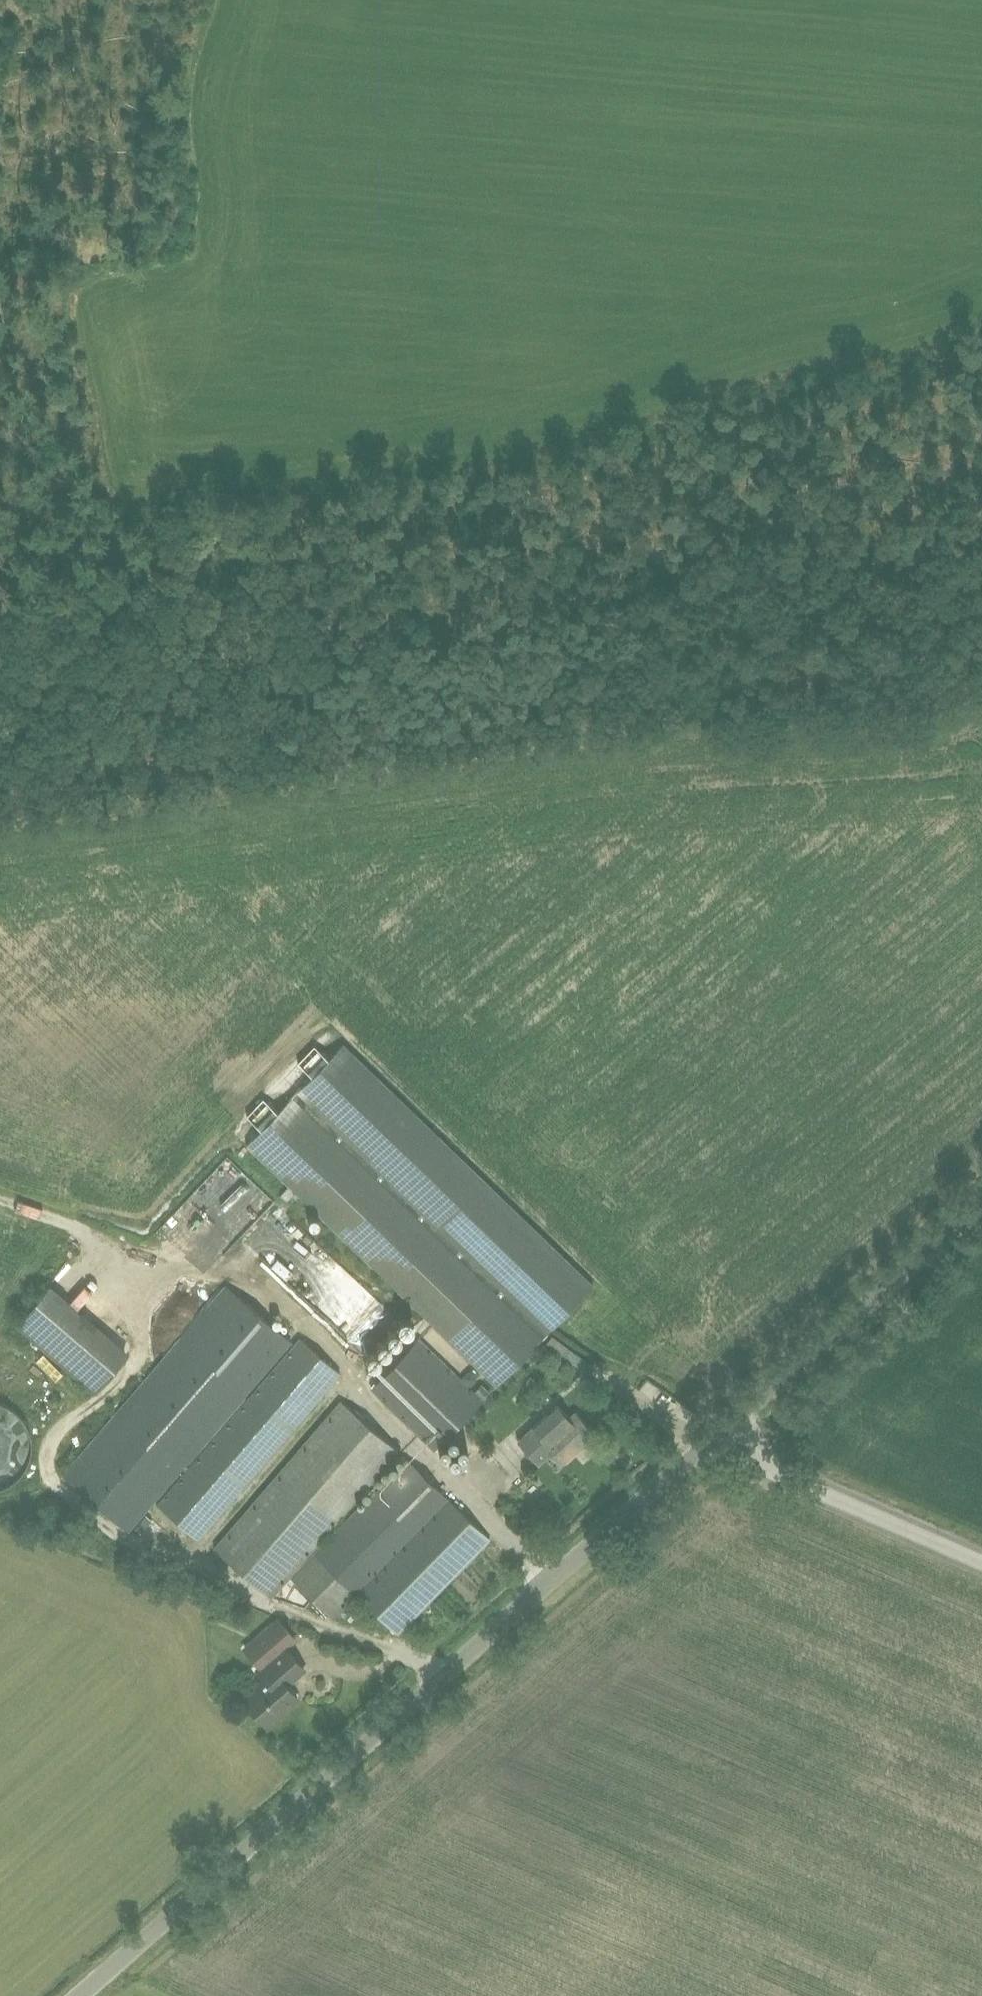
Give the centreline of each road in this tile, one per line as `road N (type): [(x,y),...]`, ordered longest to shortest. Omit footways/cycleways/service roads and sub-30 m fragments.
road 1 (unclassified): [(74,1995),(981,1200)]
road 2 (track): [(981,678),(942,710),(847,729),(557,741),(0,816)]

